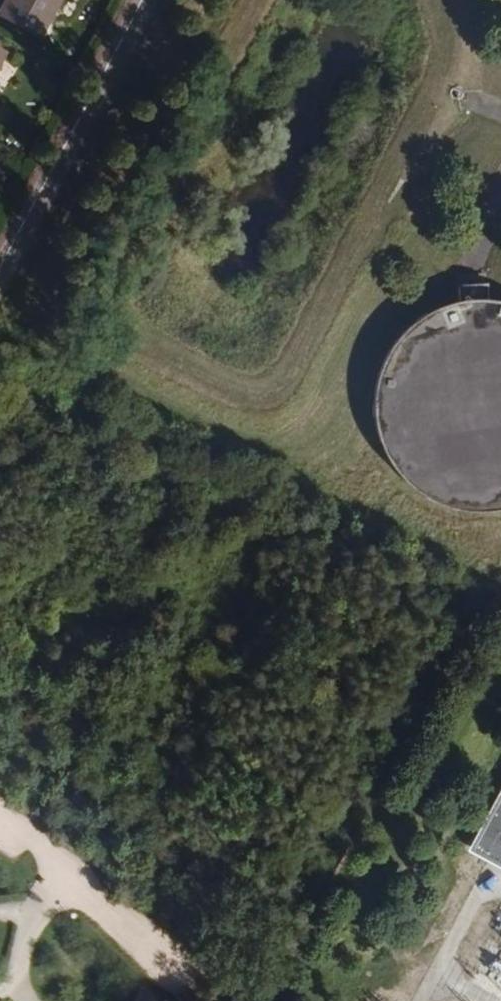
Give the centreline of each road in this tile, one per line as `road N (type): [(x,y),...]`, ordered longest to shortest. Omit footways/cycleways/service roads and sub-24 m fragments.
road 1 (unclassified): [(140,0),(0,276)]
road 2 (unclassified): [(0,800),(206,1000)]

